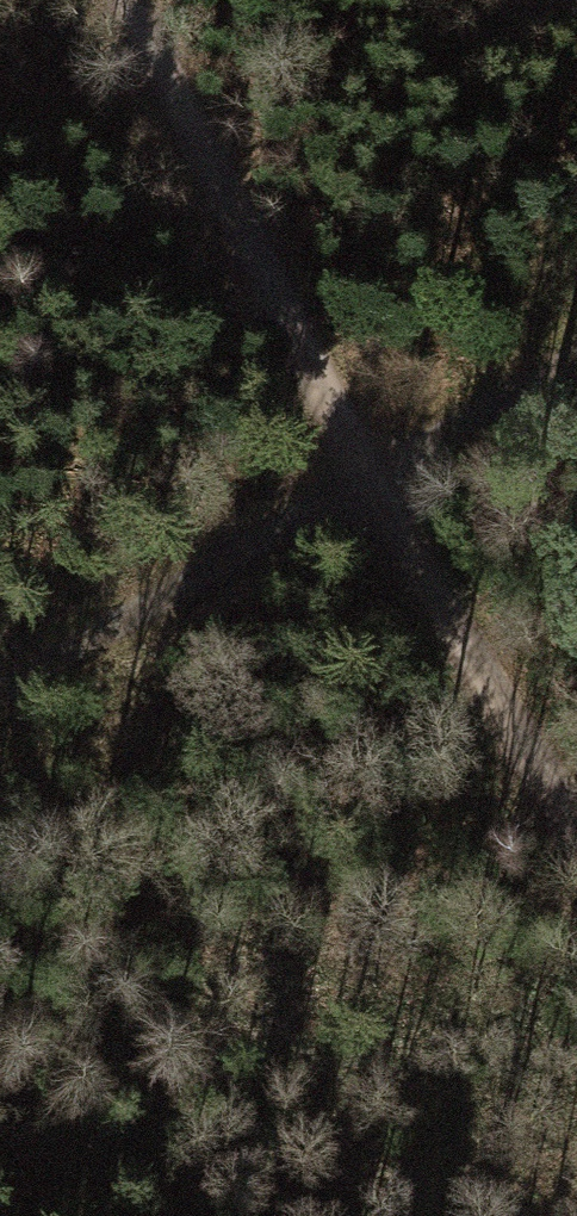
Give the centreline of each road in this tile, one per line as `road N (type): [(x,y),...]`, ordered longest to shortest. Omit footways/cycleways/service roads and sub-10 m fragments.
road 1 (track): [(113,0),(356,485),(576,836)]
road 2 (track): [(0,687),(576,358)]

